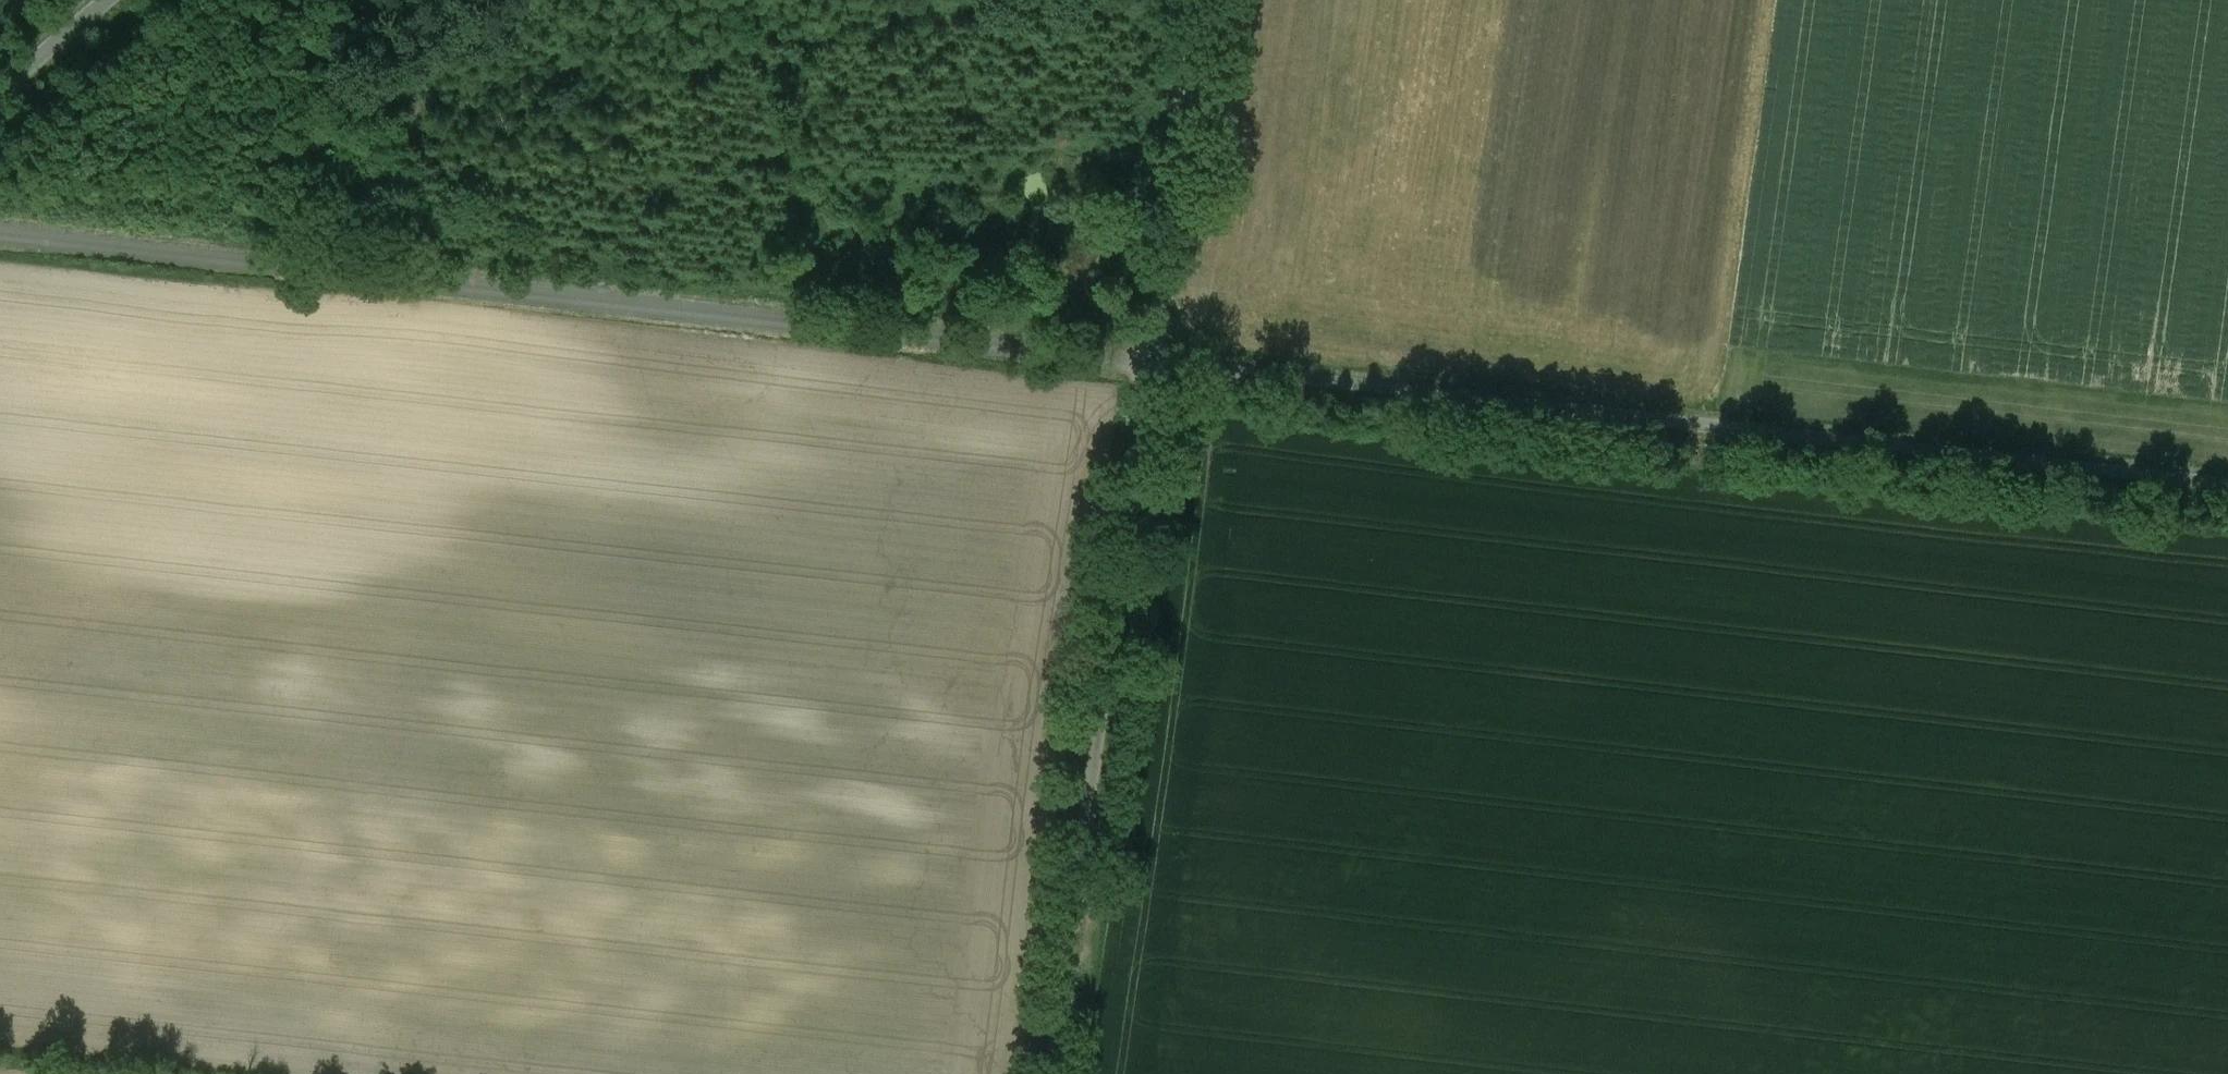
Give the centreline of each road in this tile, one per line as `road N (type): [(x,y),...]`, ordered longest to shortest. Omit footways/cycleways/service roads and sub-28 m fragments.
road 1 (unclassified): [(0,233),(1153,362)]
road 2 (unclassified): [(1153,362),(2227,484)]
road 3 (unclassified): [(1053,1073),(1153,362)]
road 4 (unclassified): [(1153,362),(1205,0)]
road 5 (unclassified): [(0,94),(110,0)]

